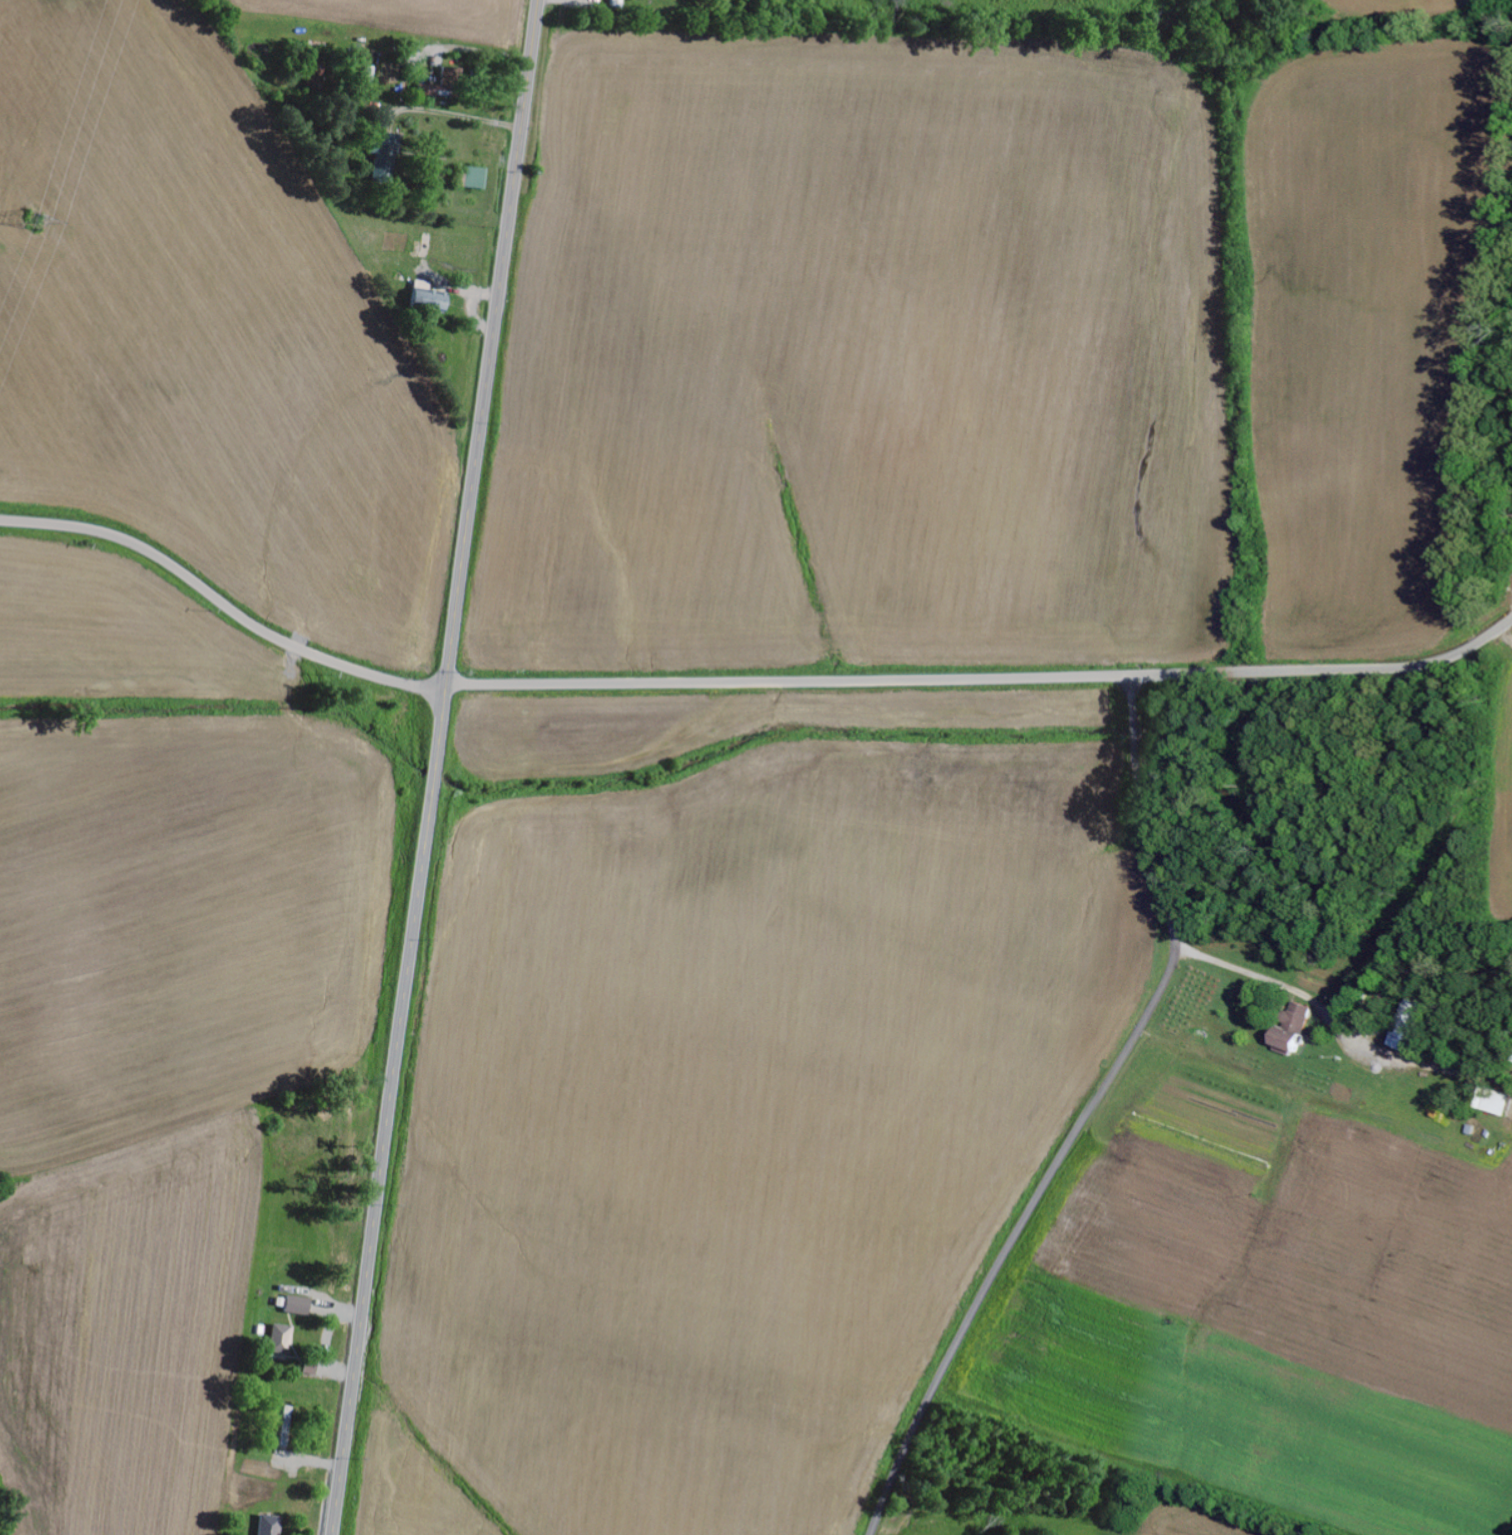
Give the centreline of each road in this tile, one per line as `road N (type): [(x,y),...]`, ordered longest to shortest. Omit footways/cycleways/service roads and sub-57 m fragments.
road 1 (secondary): [(333,1534),(540,0)]
road 2 (residential): [(447,687),(1398,670),(1450,658),(1511,619)]
road 3 (residential): [(872,1534),(936,1384),(1174,963),(1132,678)]
road 4 (residential): [(0,518),(128,539),(298,646),(401,682),(447,687)]

